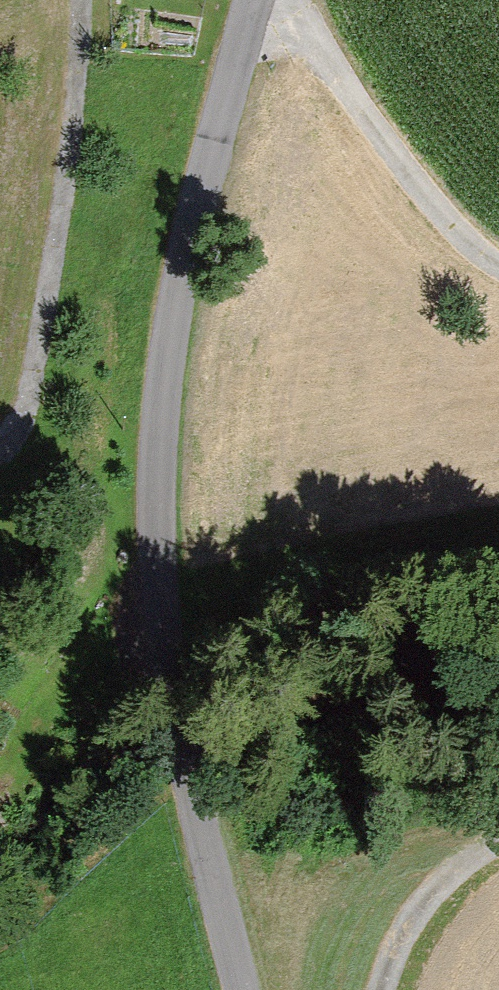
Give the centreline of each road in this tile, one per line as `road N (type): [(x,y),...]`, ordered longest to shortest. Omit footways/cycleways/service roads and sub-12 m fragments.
road 1 (unclassified): [(245,989),(177,718),(162,416),(183,264),(252,0)]
road 2 (track): [(277,0),(299,19),(382,145),(498,262)]
road 3 (track): [(390,989),(409,912),(498,842)]

